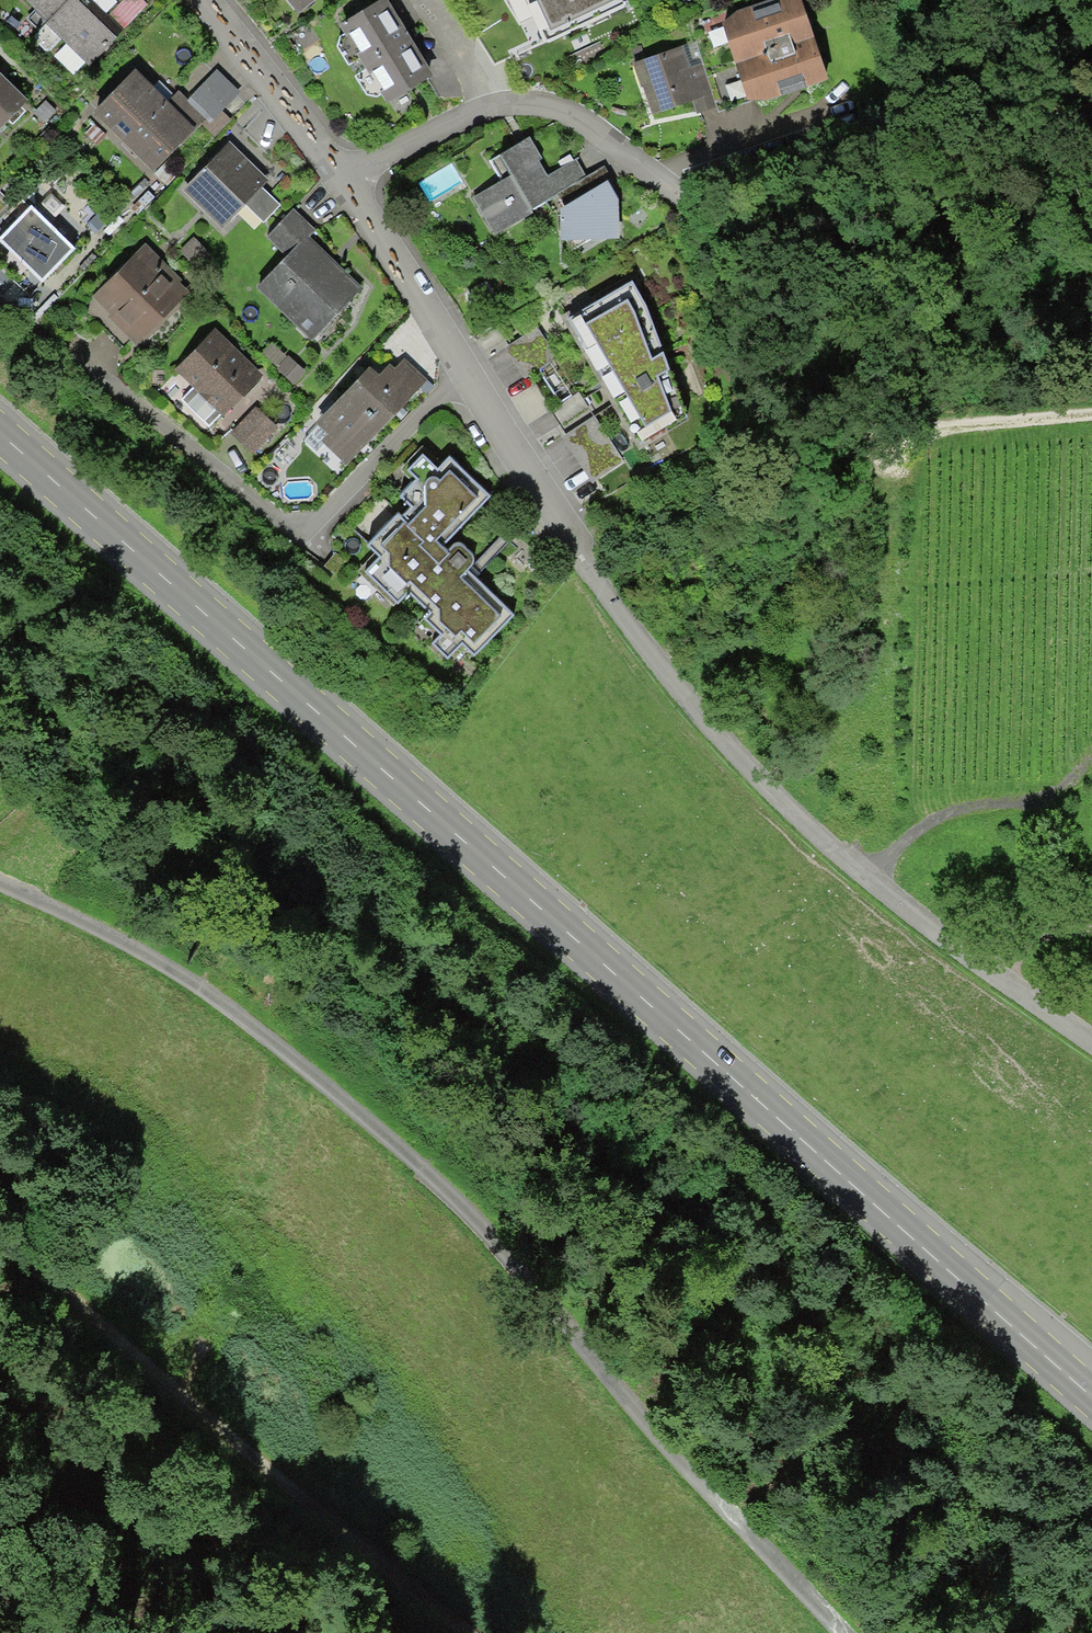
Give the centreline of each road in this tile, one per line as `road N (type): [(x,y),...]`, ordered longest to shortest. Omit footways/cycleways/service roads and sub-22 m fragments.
road 1 (secondary): [(0,439),(1091,1395)]
road 2 (residential): [(1091,1037),(881,885),(768,782),(640,635),(341,176)]
road 3 (track): [(840,1632),(542,1293),(374,1124),(177,969),(0,883)]
road 4 (track): [(0,1241),(466,1632)]
road 5 (track): [(694,206),(765,228),(818,215),(1038,121),(1091,109)]
road 6 (residential): [(694,206),(619,149),(540,109),(473,116),(341,176)]
road 7 (residential): [(341,176),(207,0)]
road 8 (track): [(1091,412),(967,423),(888,445)]

